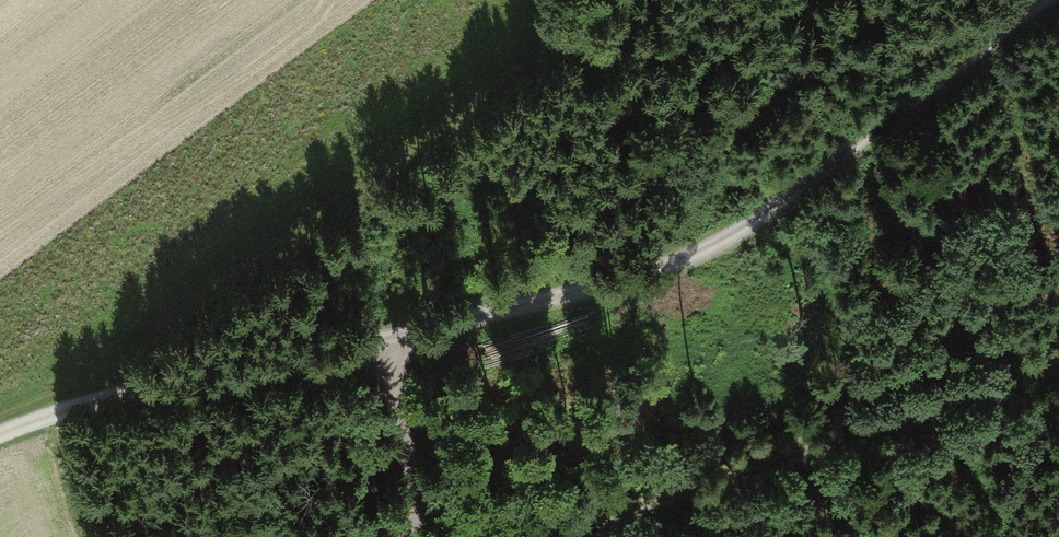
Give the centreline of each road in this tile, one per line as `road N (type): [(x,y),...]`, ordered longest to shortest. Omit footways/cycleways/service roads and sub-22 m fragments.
road 1 (track): [(0,435),(90,401),(388,344),(692,258),(767,211),(1040,0)]
road 2 (track): [(512,536),(786,460),(1058,368)]
road 3 (track): [(407,536),(414,514),(411,460),(388,344)]

